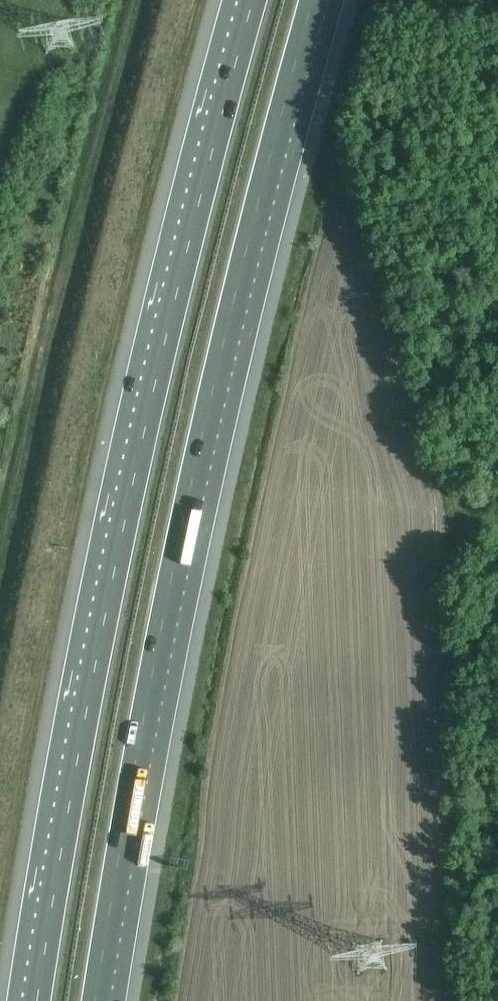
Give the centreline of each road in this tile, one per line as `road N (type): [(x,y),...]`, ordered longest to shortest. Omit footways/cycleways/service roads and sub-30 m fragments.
road 1 (motorway): [(253,0),(104,610),(37,1000)]
road 2 (motorway): [(96,1000),(162,622),(311,0)]

